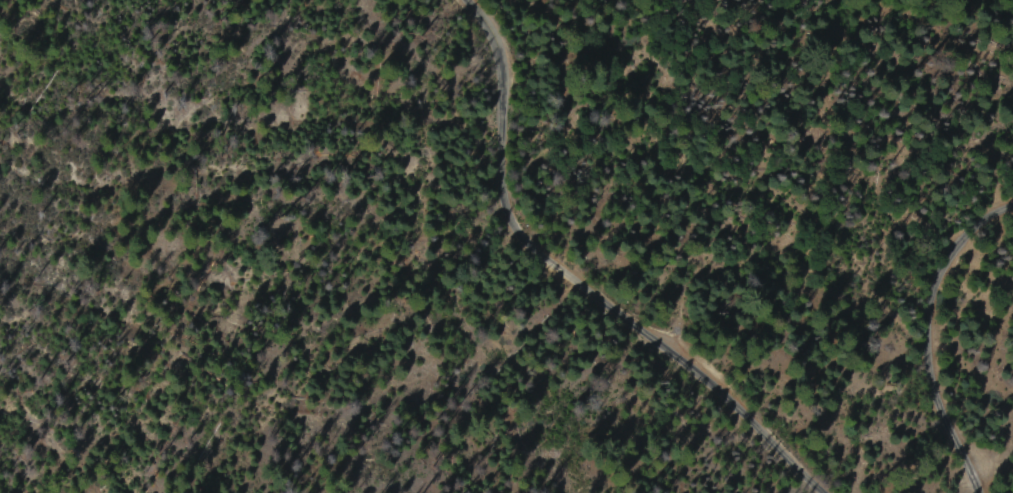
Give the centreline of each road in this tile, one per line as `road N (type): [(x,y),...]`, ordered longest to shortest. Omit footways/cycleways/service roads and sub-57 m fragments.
road 1 (residential): [(830,492),(688,363),(555,258),(512,195),(512,38),(455,0)]
road 2 (residential): [(1012,198),(960,237),(934,274),(923,331),(938,402),(977,492)]

